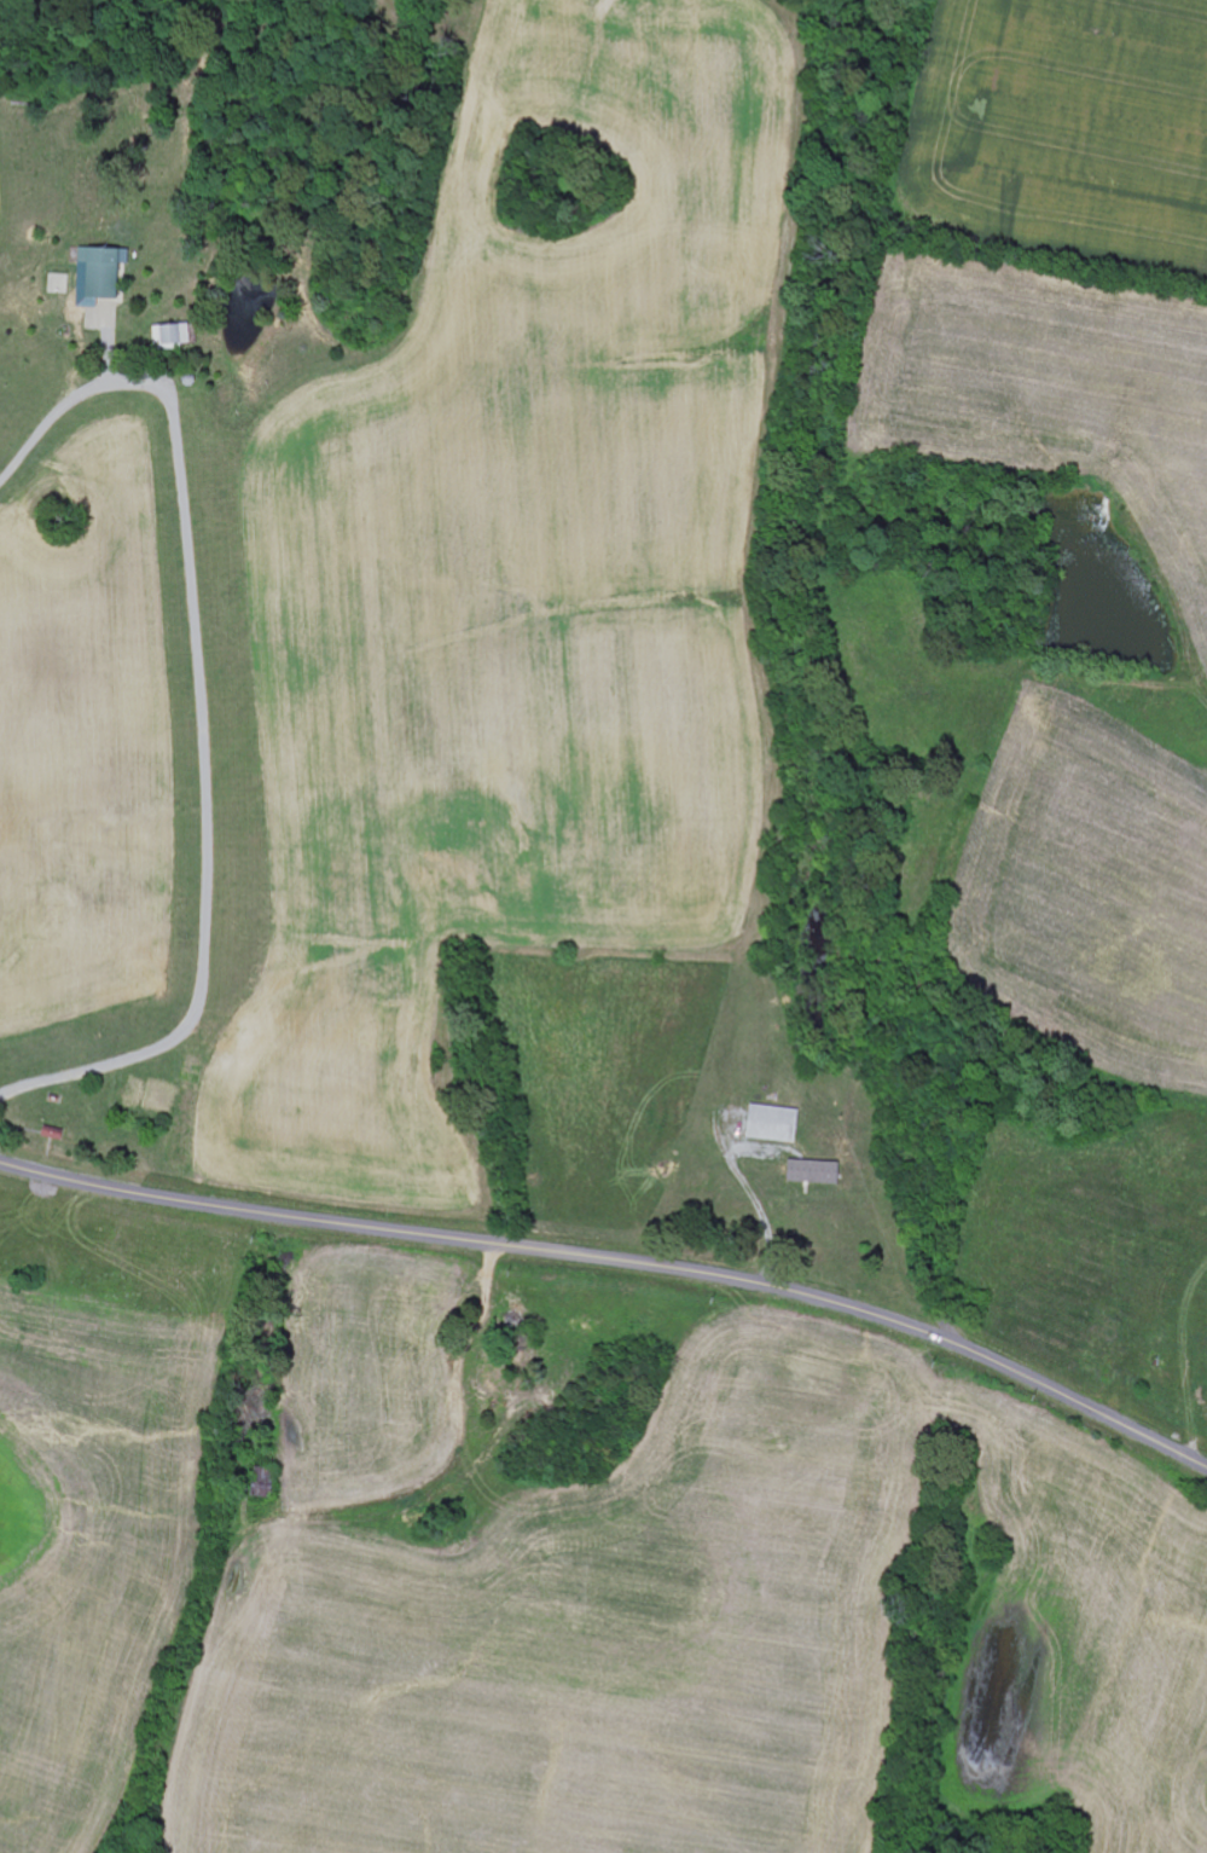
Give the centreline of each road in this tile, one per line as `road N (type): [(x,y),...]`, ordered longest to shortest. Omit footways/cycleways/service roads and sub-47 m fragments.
road 1 (tertiary): [(1206,1468),(933,1336),(796,1293),(652,1266),(155,1197),(0,1162)]

